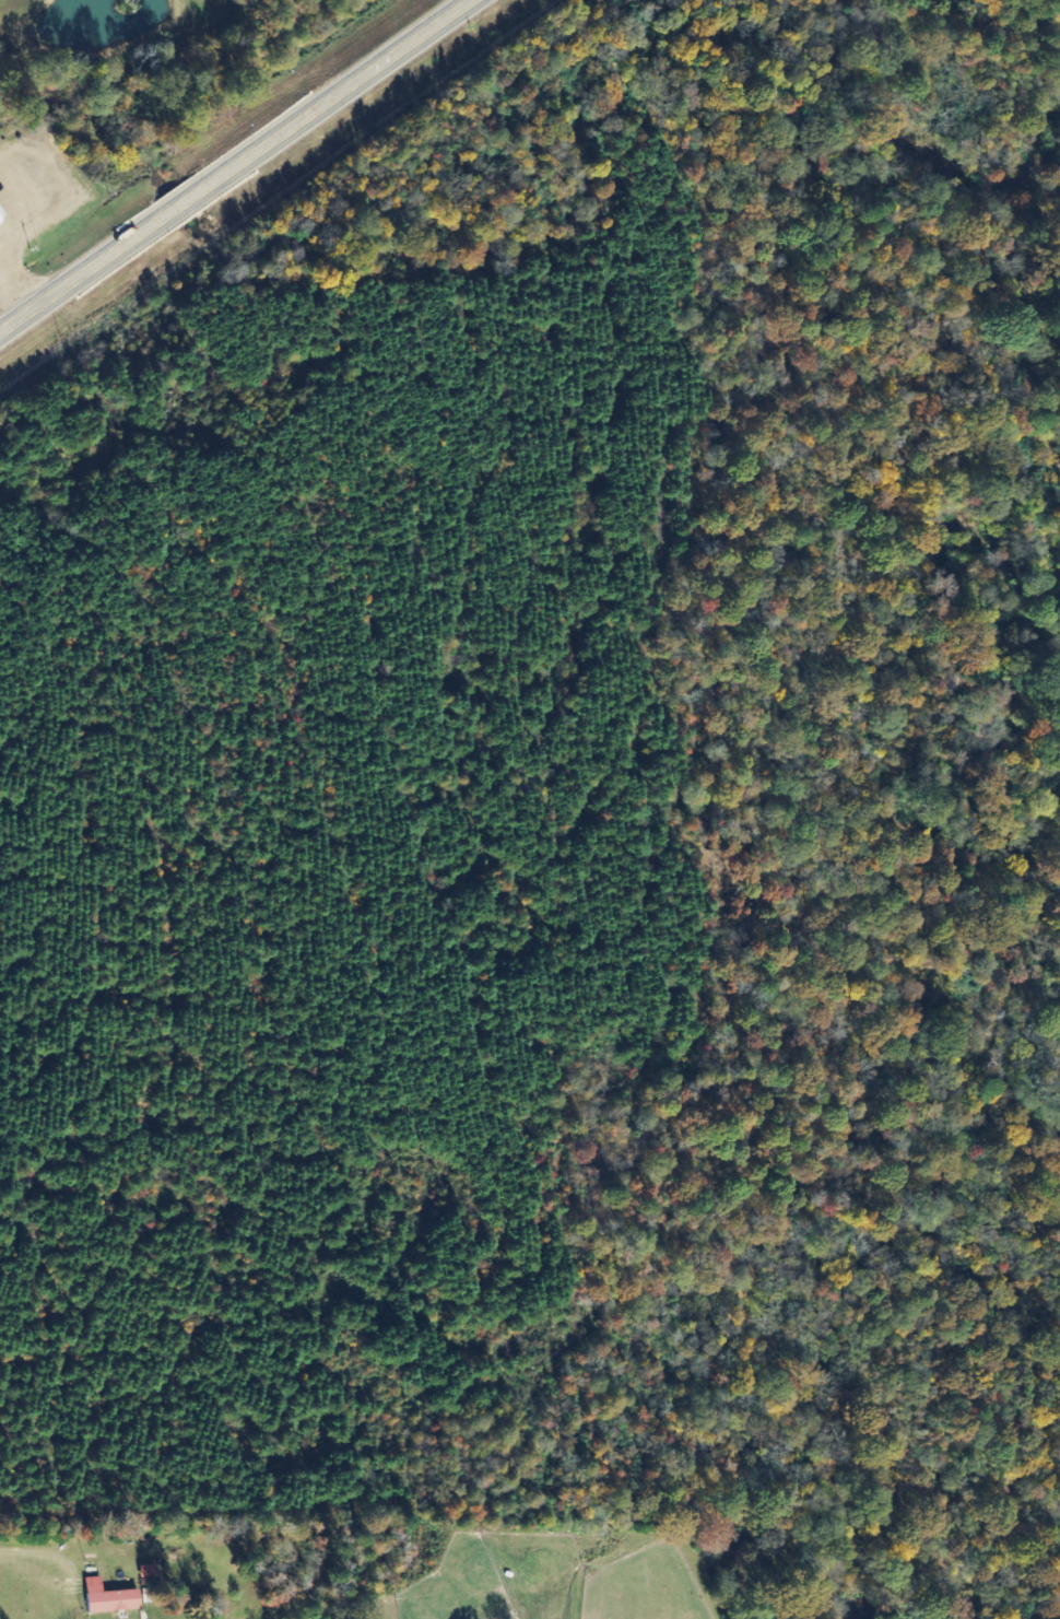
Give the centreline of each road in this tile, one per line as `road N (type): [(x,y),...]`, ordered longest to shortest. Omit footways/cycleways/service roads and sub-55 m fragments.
road 1 (primary): [(0,325),(460,0)]

